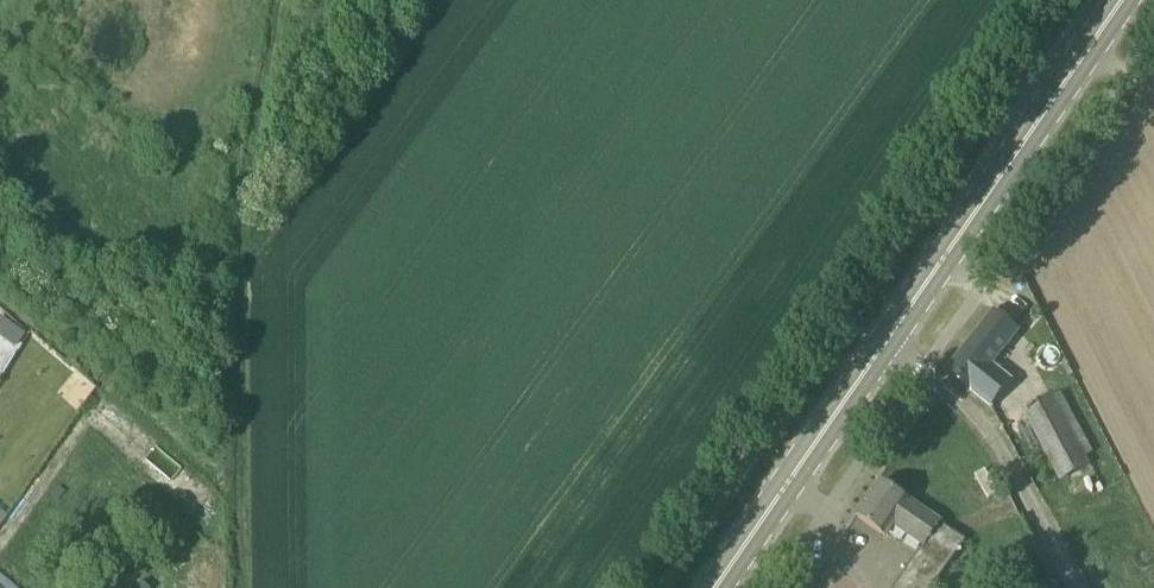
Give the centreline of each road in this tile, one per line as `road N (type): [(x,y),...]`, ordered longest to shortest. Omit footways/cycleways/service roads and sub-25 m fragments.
road 1 (track): [(236,587),(233,303),(287,0)]
road 2 (secondary): [(882,348),(1122,0)]
road 3 (unclassified): [(1069,587),(1004,461),(966,408),(882,348)]
road 4 (secondary): [(715,587),(882,348)]

